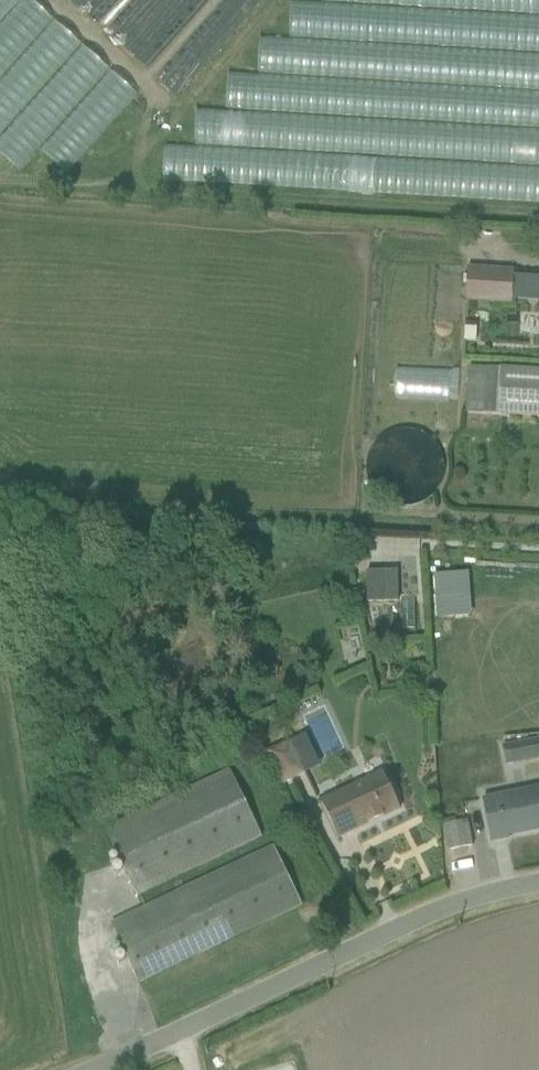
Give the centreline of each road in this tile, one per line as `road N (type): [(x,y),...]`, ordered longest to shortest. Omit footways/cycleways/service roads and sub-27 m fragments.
road 1 (unclassified): [(538,883),(457,904),(88,1069)]

